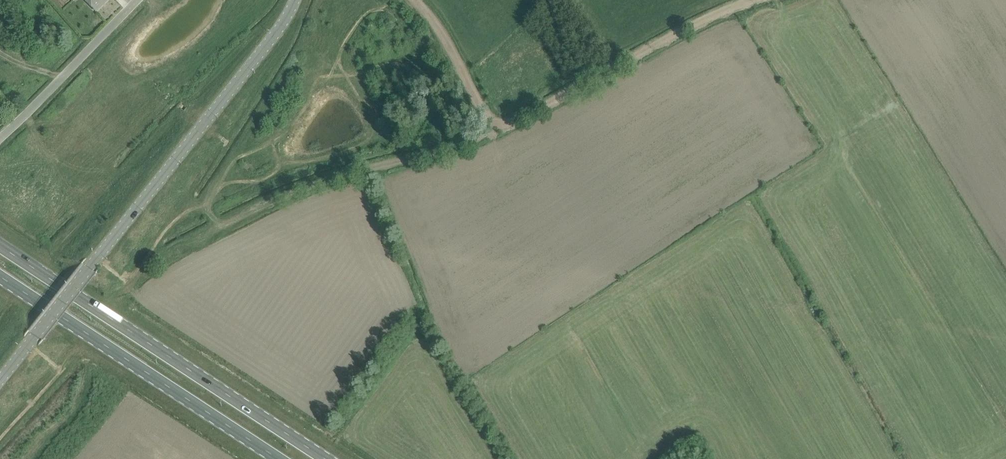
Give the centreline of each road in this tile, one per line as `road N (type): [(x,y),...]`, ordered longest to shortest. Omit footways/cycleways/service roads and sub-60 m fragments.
road 1 (track): [(128,282),(279,194),(494,131),(754,0)]
road 2 (unclassified): [(32,341),(285,21),(292,0)]
road 3 (primary): [(322,458),(0,245)]
road 4 (primary): [(0,276),(279,458)]
road 5 (unclassified): [(0,140),(140,0)]
road 6 (track): [(412,0),(434,23),(494,131)]

